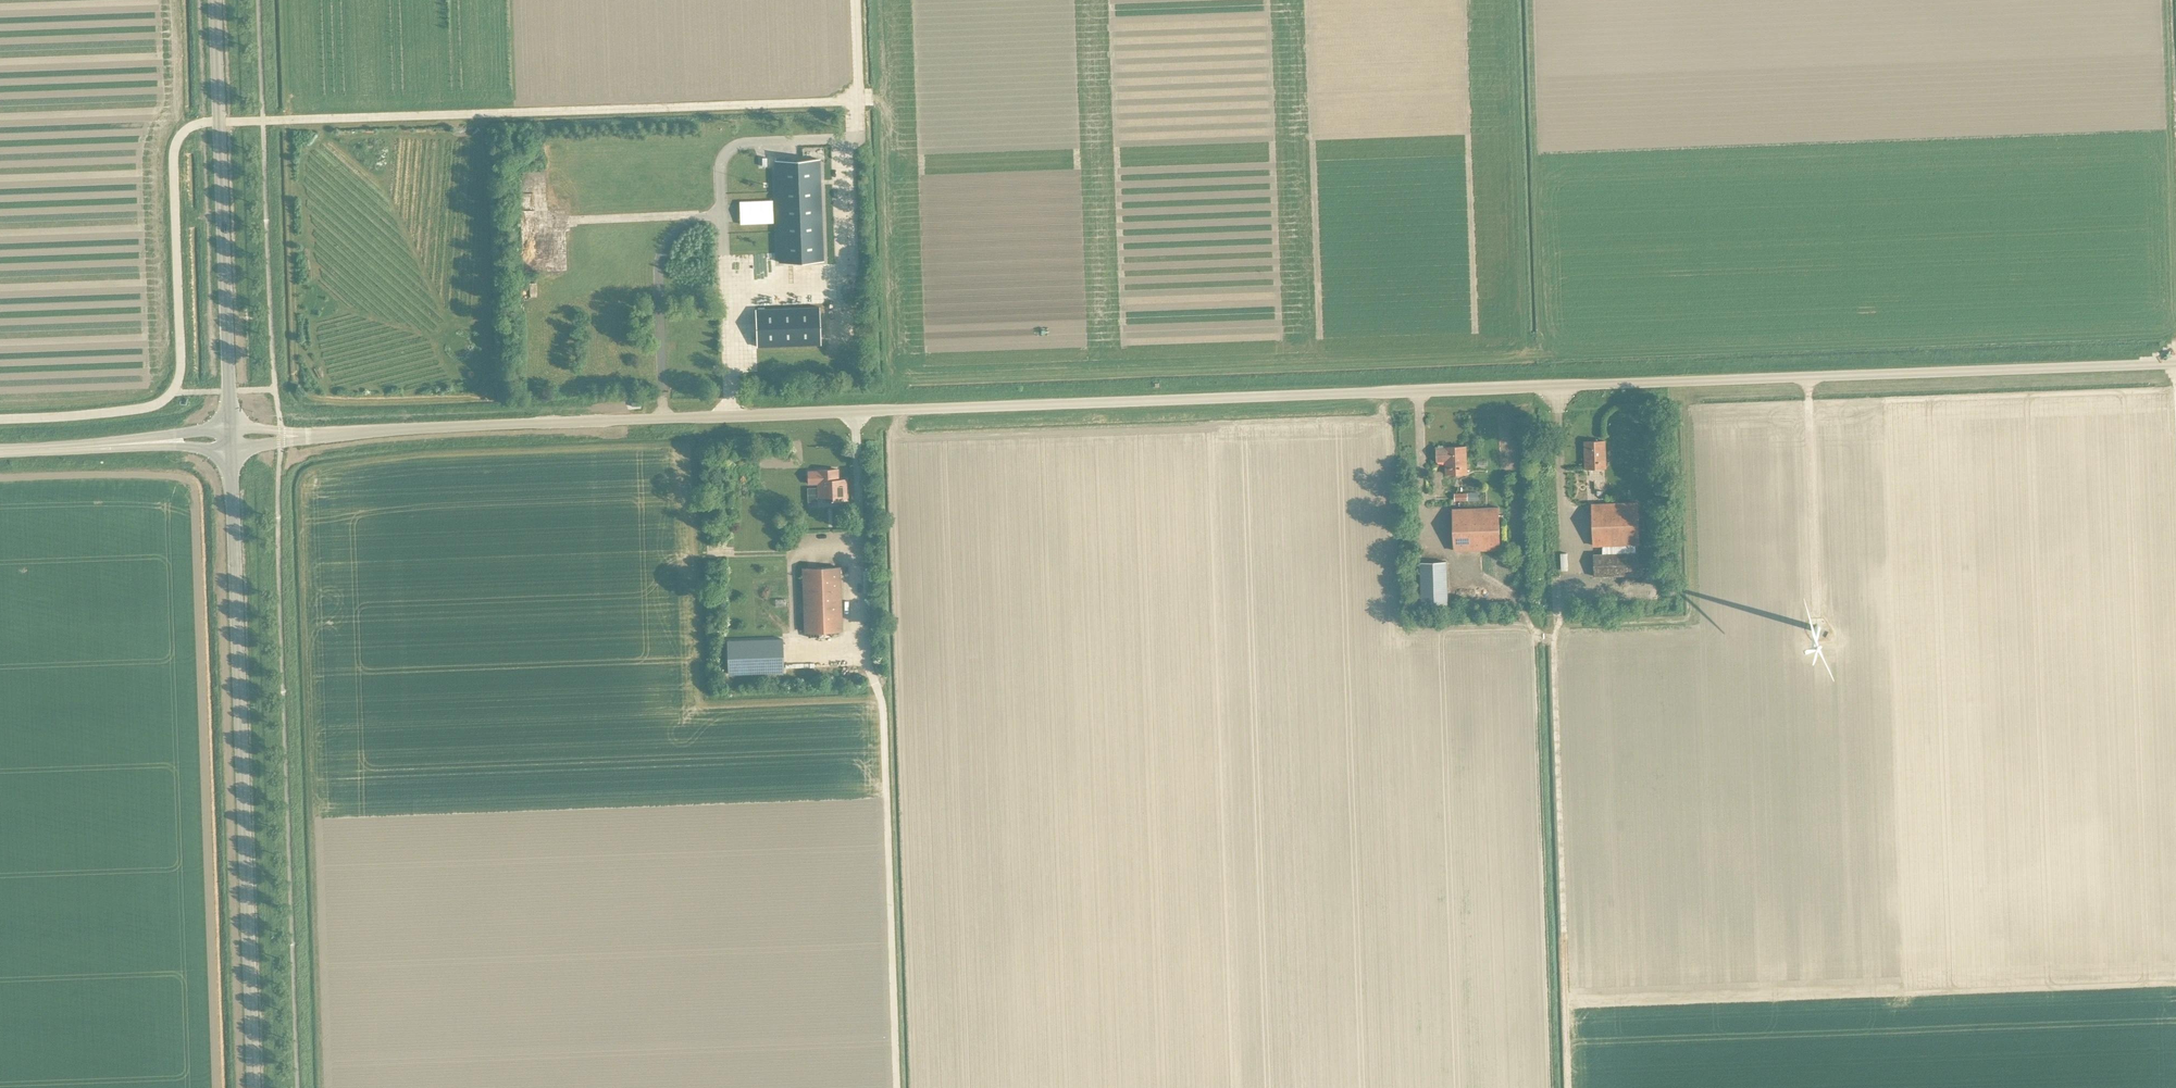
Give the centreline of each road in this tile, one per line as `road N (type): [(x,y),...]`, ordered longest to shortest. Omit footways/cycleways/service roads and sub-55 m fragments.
road 1 (unclassified): [(321,438),(2175,365)]
road 2 (track): [(171,393),(179,365),(172,157),(182,133),(204,124),(857,102),(854,0)]
road 3 (secondary): [(253,1087),(230,451)]
road 4 (secondary): [(230,430),(213,0)]
road 5 (track): [(1552,639),(1562,935)]
road 6 (tertiary): [(230,430),(44,452)]
road 7 (tertiary): [(44,452),(230,451)]

